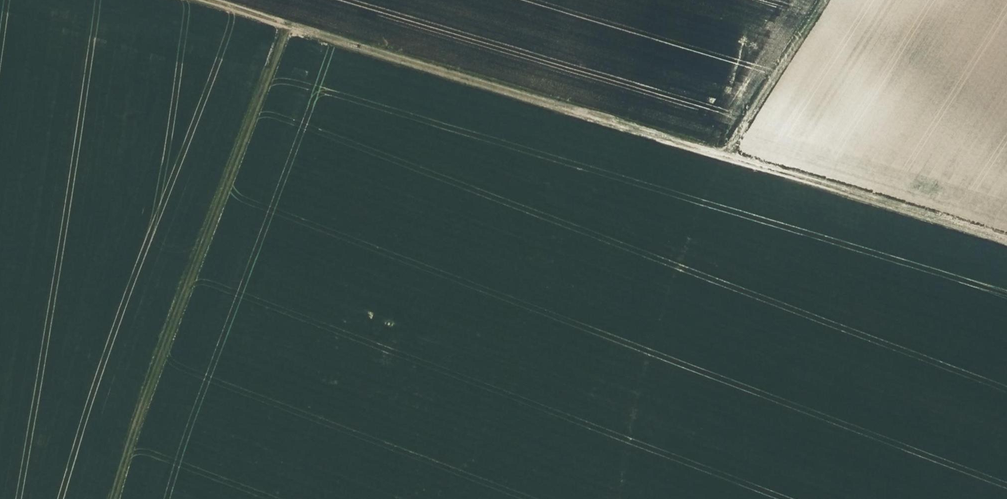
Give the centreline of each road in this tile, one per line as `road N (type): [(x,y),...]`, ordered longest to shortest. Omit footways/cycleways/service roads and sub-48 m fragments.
road 1 (track): [(726,151),(198,0)]
road 2 (track): [(112,498),(283,24)]
road 3 (track): [(1006,239),(726,151),(823,0)]

